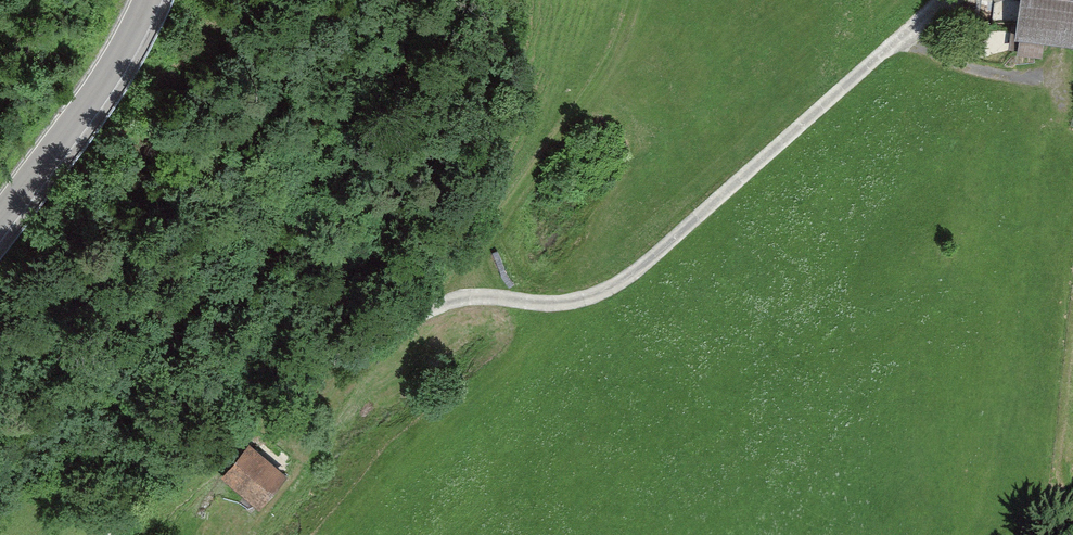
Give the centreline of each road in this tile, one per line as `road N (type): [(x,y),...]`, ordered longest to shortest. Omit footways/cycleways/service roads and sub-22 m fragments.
road 1 (unclassified): [(101,534),(250,407),(425,310),(466,296),(548,303),(590,296),(628,276),(939,0)]
road 2 (track): [(642,0),(630,35),(551,148),(425,310)]
road 3 (tertiary): [(145,0),(83,108),(0,219)]

